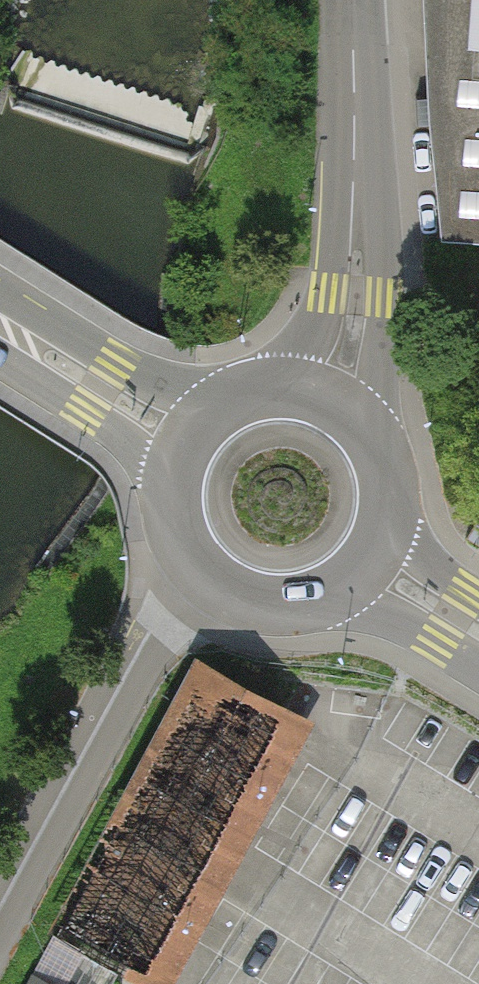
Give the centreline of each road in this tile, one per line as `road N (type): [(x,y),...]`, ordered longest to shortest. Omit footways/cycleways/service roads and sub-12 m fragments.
road 1 (residential): [(214,581),(184,612),(0,946)]
road 2 (tertiary): [(372,436),(385,297),(375,202),(355,126)]
road 3 (tertiary): [(355,126),(331,293),(283,388)]
road 4 (secondary): [(219,407),(116,364),(0,298)]
road 5 (secondary): [(0,352),(172,491)]
road 6 (secondary): [(316,599),(378,616),(478,671)]
road 7 (secondary): [(478,602),(410,542),(389,507)]
road 8 (tertiary): [(349,0),(355,126)]
road 9 (secondary): [(316,599),(366,563),(389,507)]

